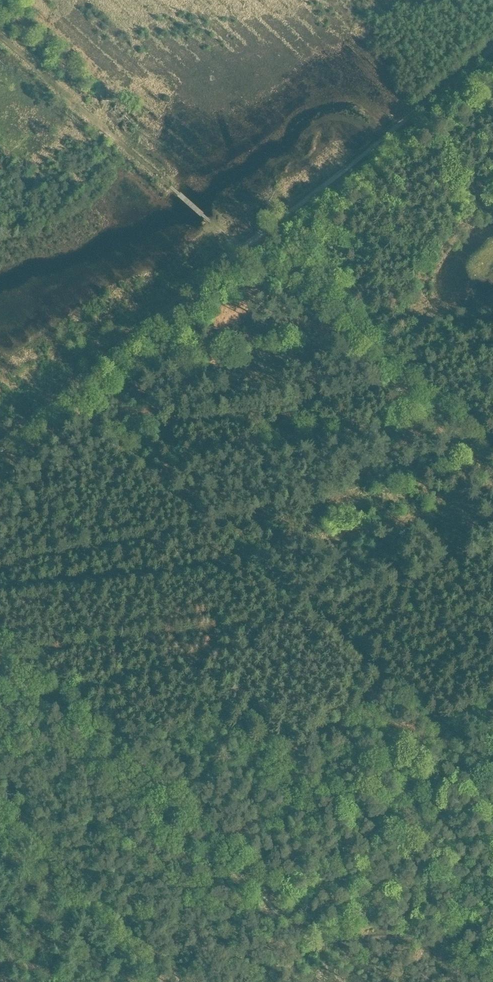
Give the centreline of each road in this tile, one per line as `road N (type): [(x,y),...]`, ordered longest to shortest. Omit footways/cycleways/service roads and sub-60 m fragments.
road 1 (track): [(477,981),(411,940),(318,946),(0,658)]
road 2 (track): [(242,253),(492,479)]
road 3 (track): [(242,253),(492,52)]
road 4 (track): [(0,451),(242,253)]

